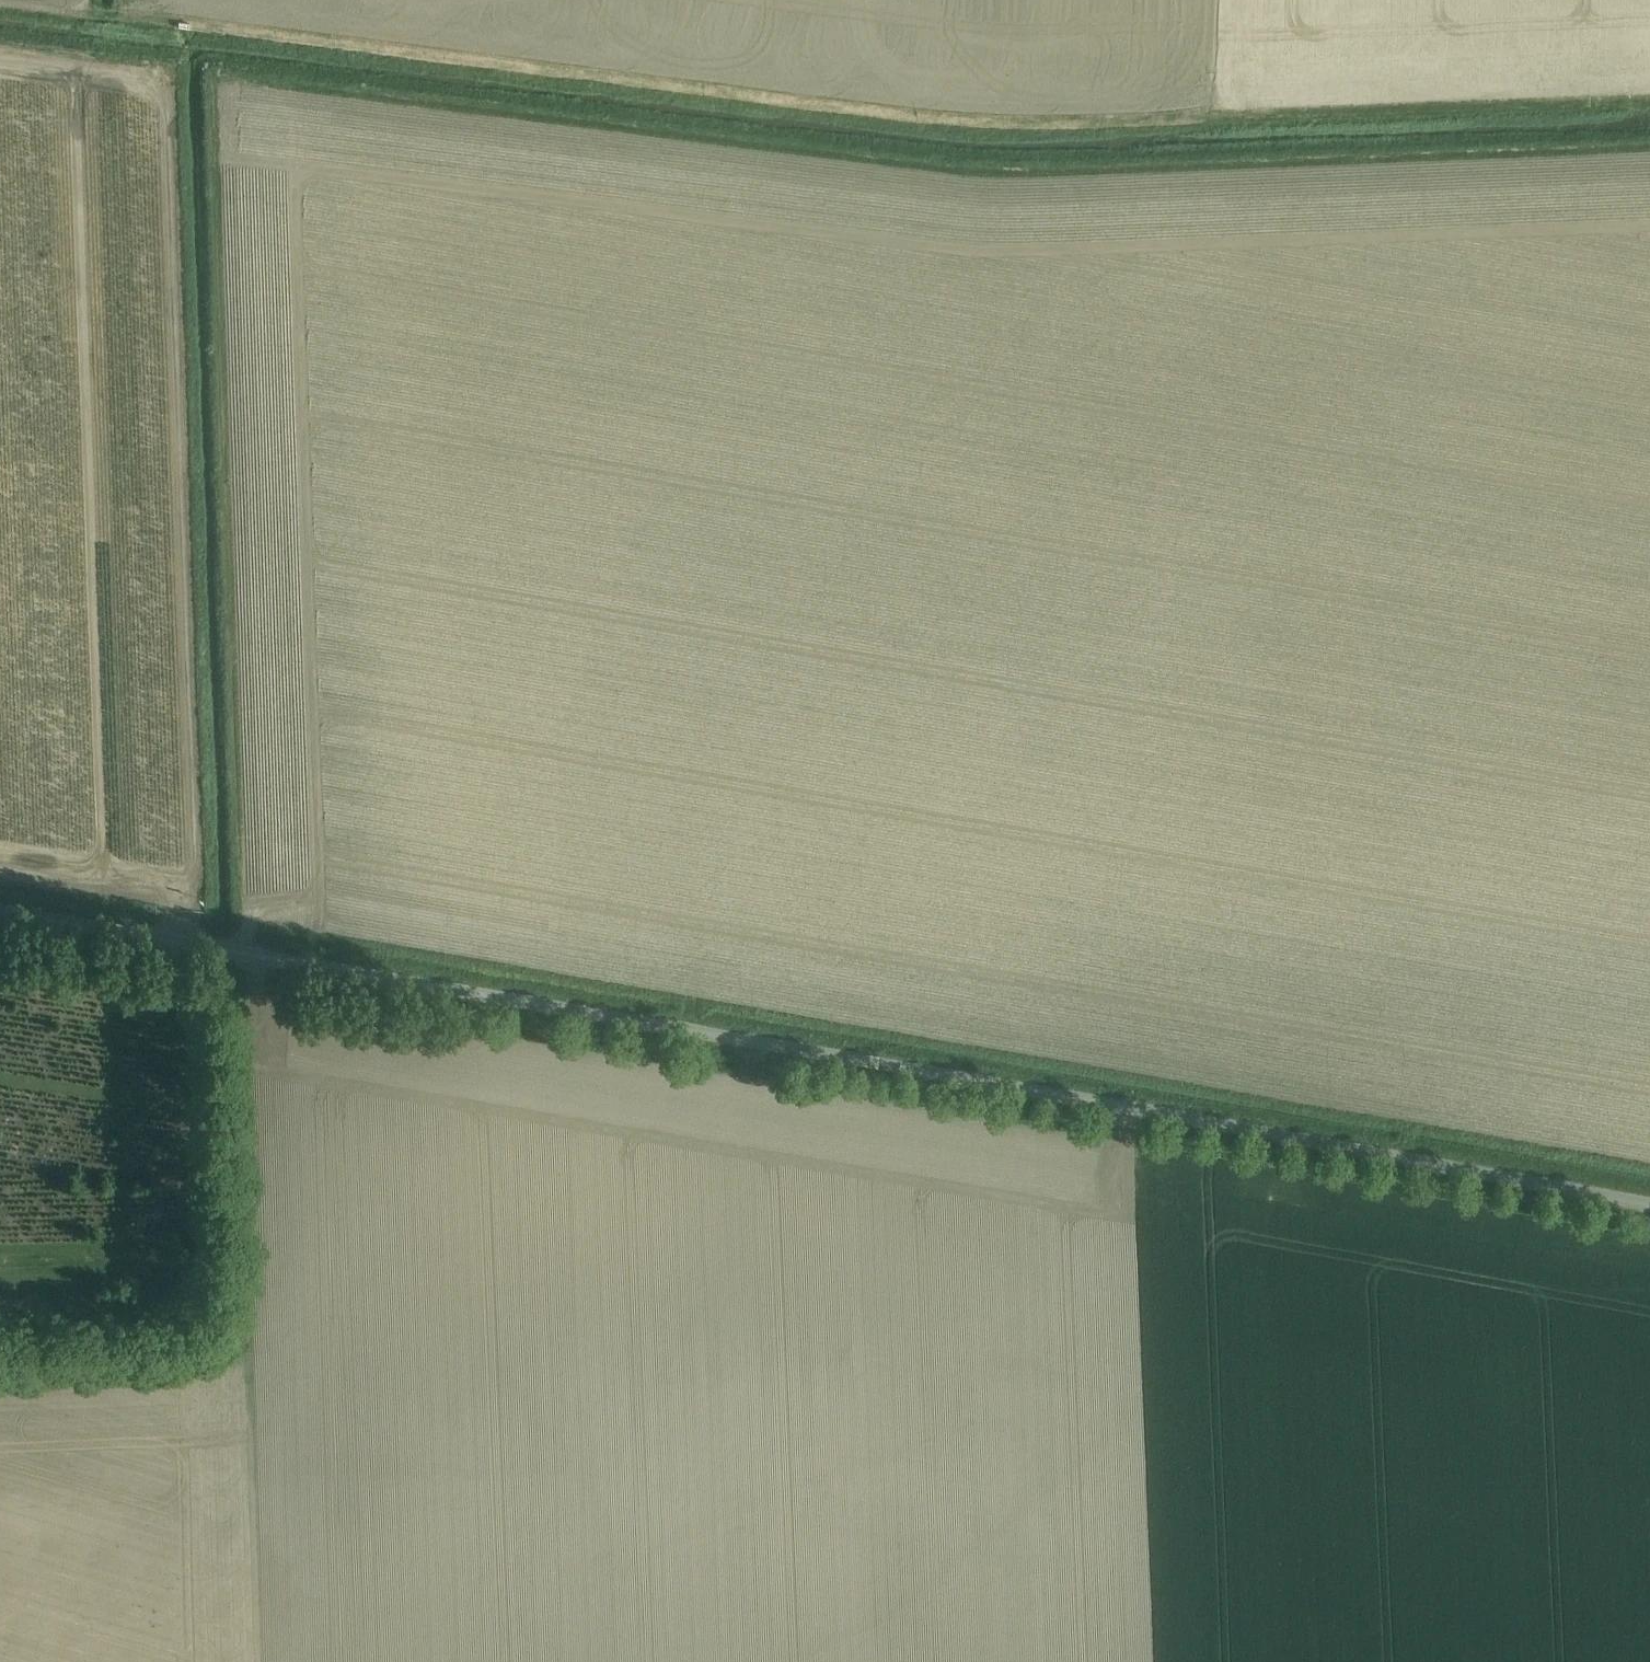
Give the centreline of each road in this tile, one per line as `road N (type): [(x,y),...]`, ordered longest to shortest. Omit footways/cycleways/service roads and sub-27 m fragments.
road 1 (unclassified): [(1649,1211),(0,904)]

